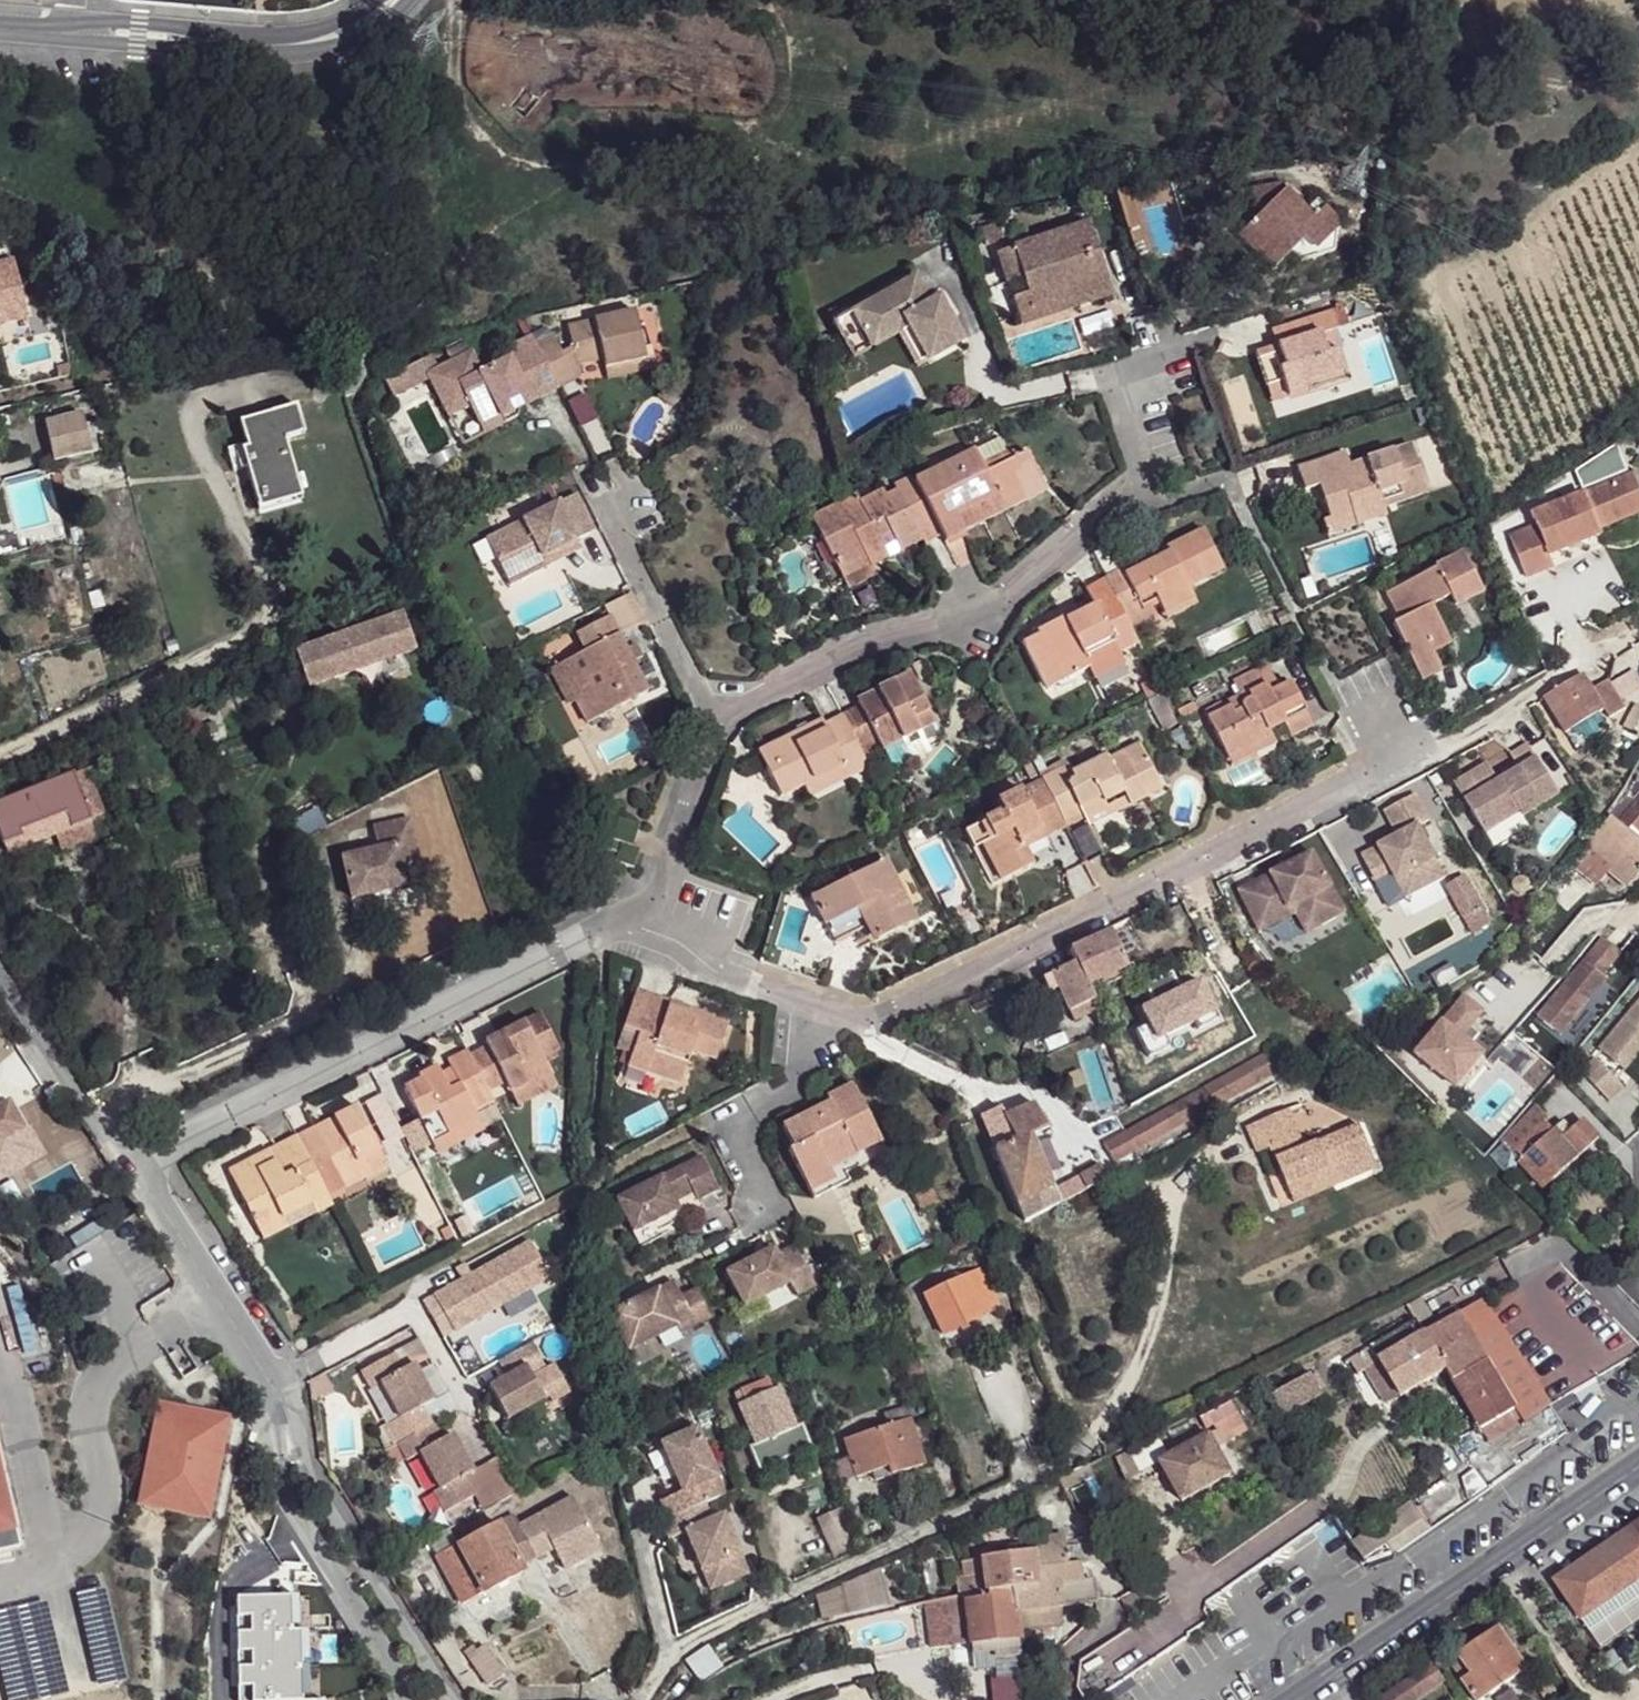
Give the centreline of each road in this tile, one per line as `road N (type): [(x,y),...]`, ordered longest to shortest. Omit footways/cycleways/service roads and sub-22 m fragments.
road 1 (residential): [(813,1007),(849,1016),(1428,742)]
road 2 (residential): [(718,715),(840,660),(967,622),(1041,582),(1144,479),(1116,377)]
road 3 (residential): [(132,1168),(618,921)]
road 4 (secondary): [(1292,1699),(1638,1473)]
road 5 (residential): [(394,0),(322,37),(0,27)]
road 6 (unclassified): [(457,1699),(303,1467),(288,1379),(262,1362)]
road 7 (unclassified): [(262,1362),(285,1503),(402,1699)]
road 8 (unclassified): [(0,965),(132,1168)]
road 9 (residential): [(813,1007),(799,1086),(747,1119),(739,1142),(763,1205)]
road 10 (residential): [(718,715),(608,509)]
road 11 (unclassified): [(132,1168),(262,1362)]
road 12 (residential): [(618,921),(718,715)]
road 13 (residential): [(618,921),(725,983),(813,1007)]

